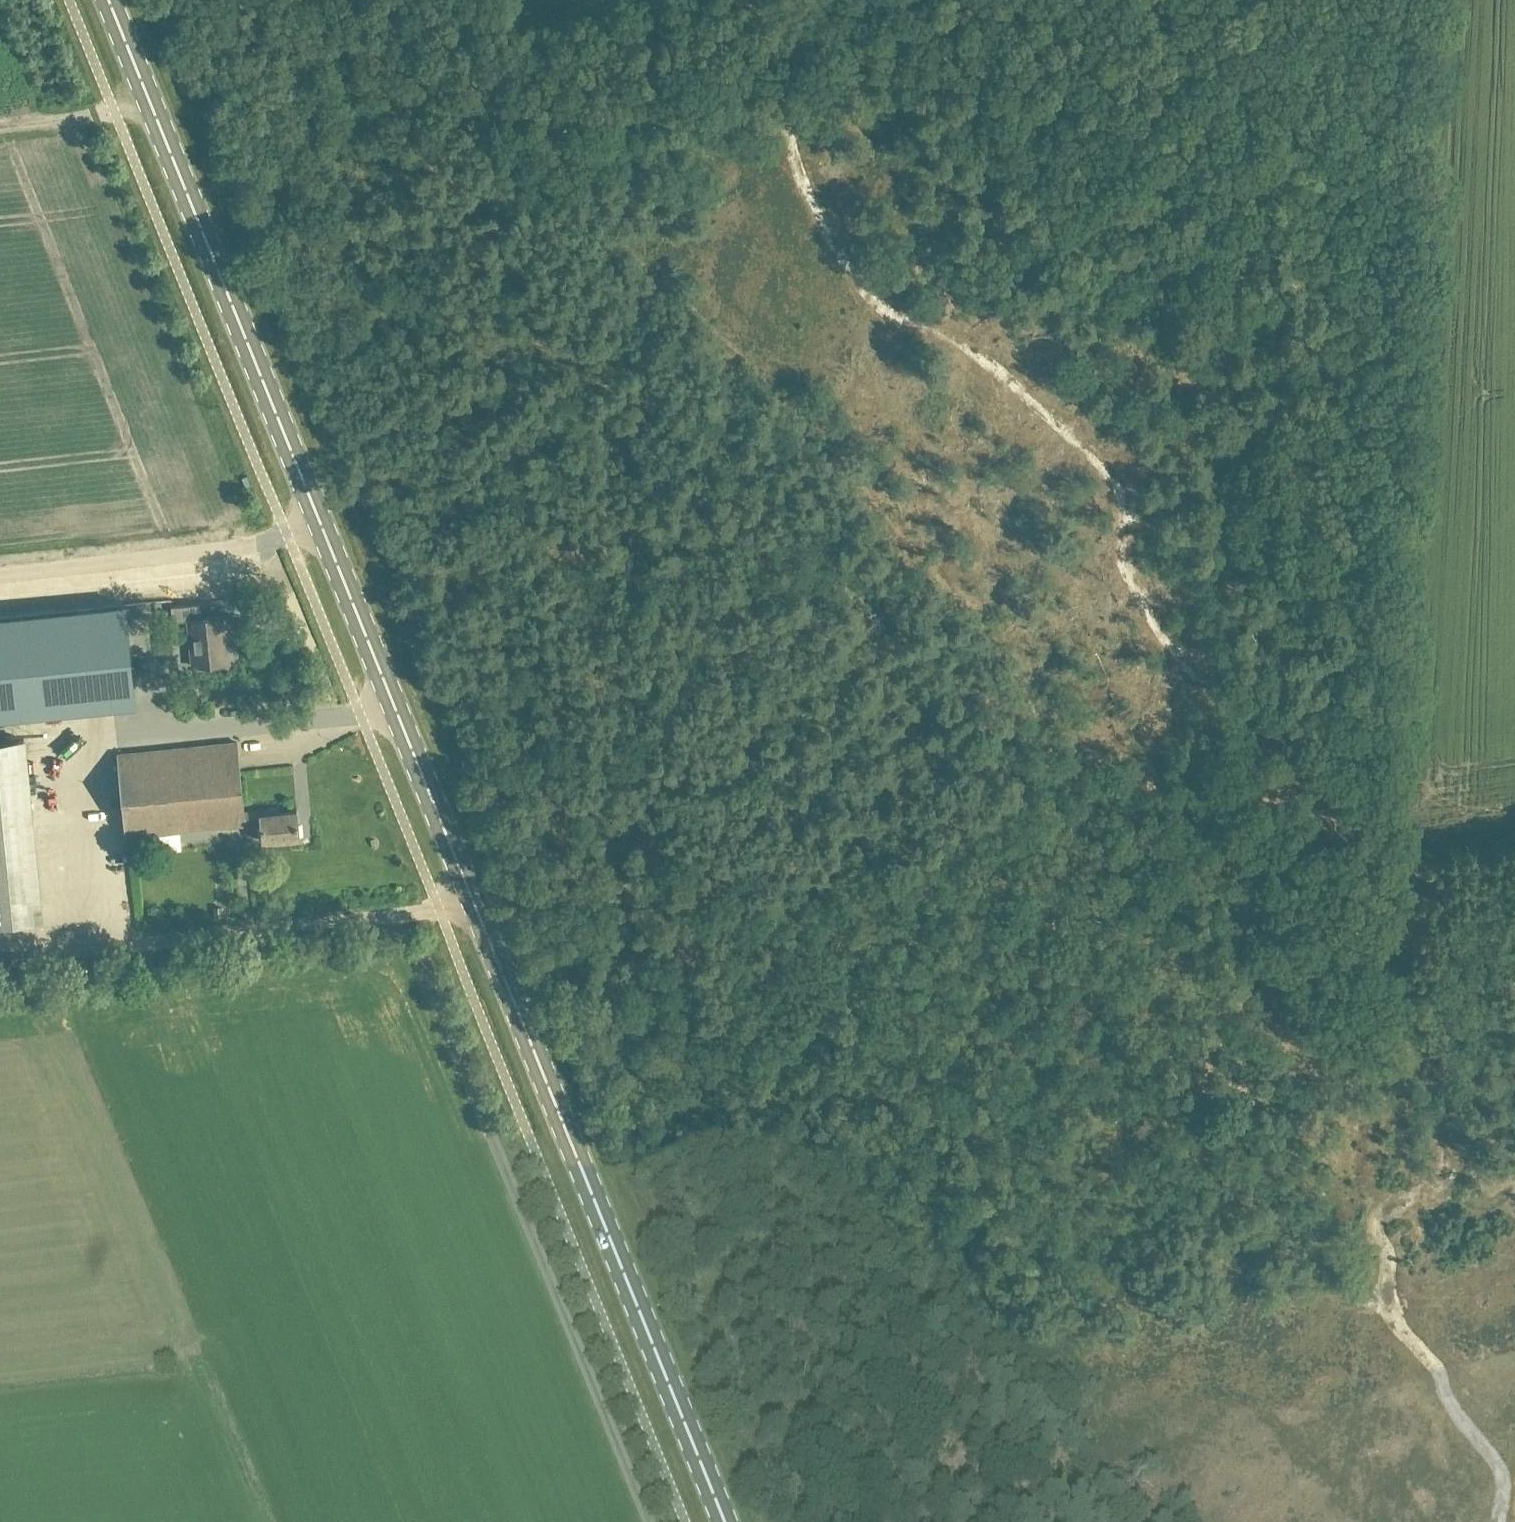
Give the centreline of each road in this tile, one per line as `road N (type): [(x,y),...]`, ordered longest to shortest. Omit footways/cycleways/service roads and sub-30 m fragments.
road 1 (primary): [(725,1521),(108,0)]

